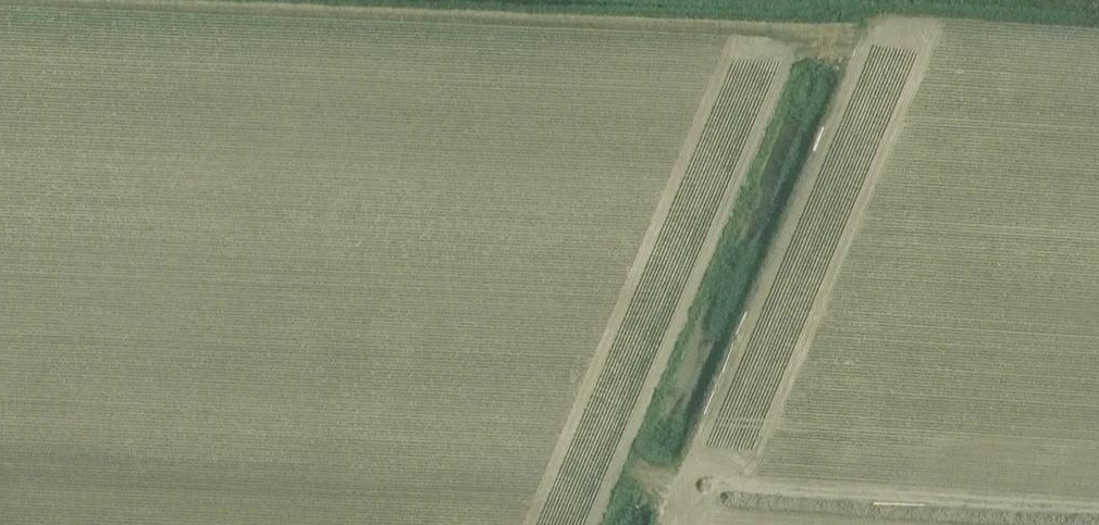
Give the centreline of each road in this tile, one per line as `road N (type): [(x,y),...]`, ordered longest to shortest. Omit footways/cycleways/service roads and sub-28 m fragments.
road 1 (track): [(1098,510),(678,484)]

